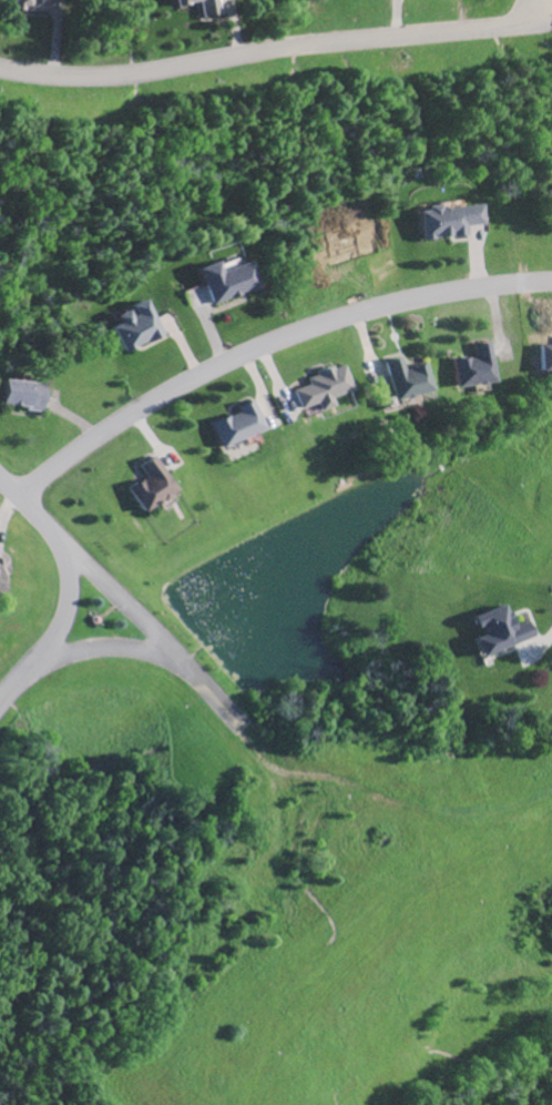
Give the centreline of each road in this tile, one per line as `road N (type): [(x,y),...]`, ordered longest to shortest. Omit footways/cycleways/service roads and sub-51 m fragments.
road 1 (residential): [(18,496),(131,412),(245,351),(417,296),(551,279)]
road 2 (residential): [(0,68),(135,77),(298,44),(523,26),(545,0)]
road 3 (residential): [(0,700),(51,636),(65,600),(55,545),(0,479)]
road 4 (residential): [(232,720),(51,539)]
road 5 (residential): [(25,668),(101,650),(181,666)]

